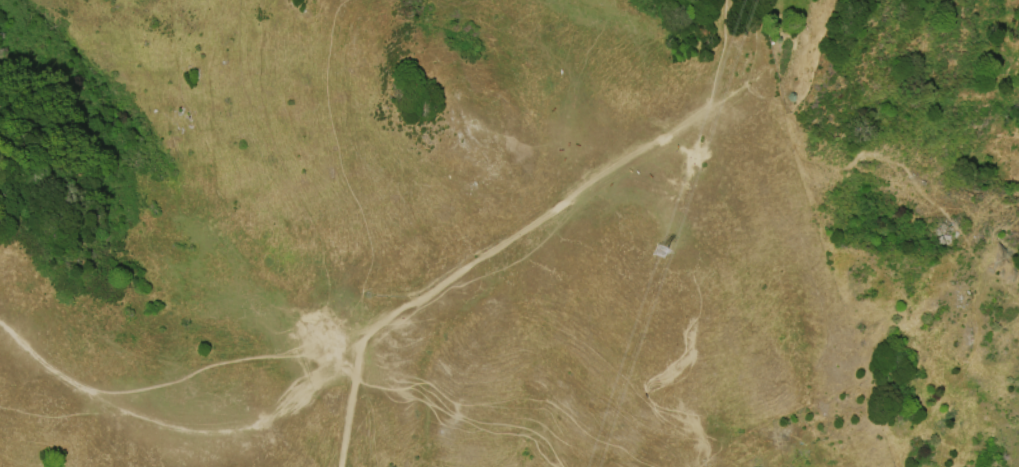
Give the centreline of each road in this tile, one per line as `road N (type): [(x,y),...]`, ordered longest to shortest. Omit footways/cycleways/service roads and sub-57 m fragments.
road 1 (track): [(740,93),(617,150),(362,337),(344,466)]
road 2 (track): [(547,466),(431,404),(356,379)]

